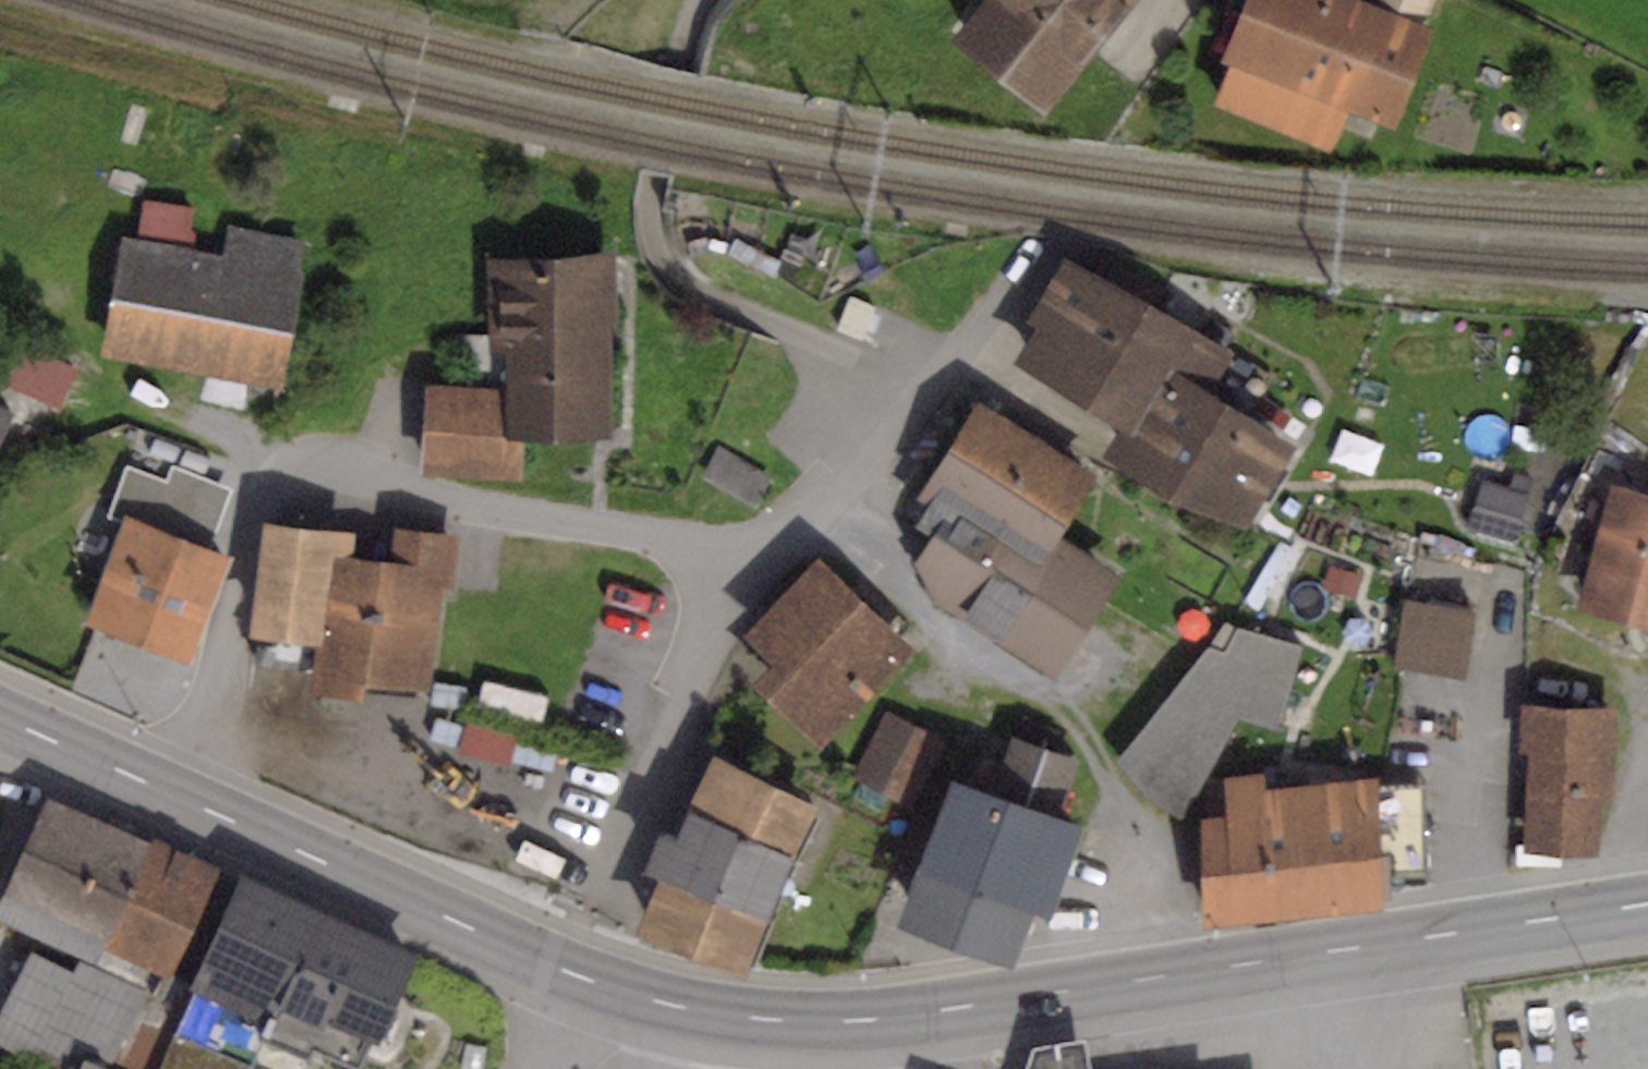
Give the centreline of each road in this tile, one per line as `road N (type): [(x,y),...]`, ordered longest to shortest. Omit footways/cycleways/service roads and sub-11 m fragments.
road 1 (tertiary): [(1647,906),(845,1021),(714,1014),(553,966)]
road 2 (residential): [(173,795),(210,705),(253,506),(275,477),(325,473),(452,503),(761,556)]
road 3 (tertiary): [(553,966),(173,795)]
road 4 (residential): [(1023,272),(964,345),(854,448),(761,556)]
road 5 (residential): [(761,556),(594,885)]
road 6 (tertiary): [(173,795),(0,718)]

